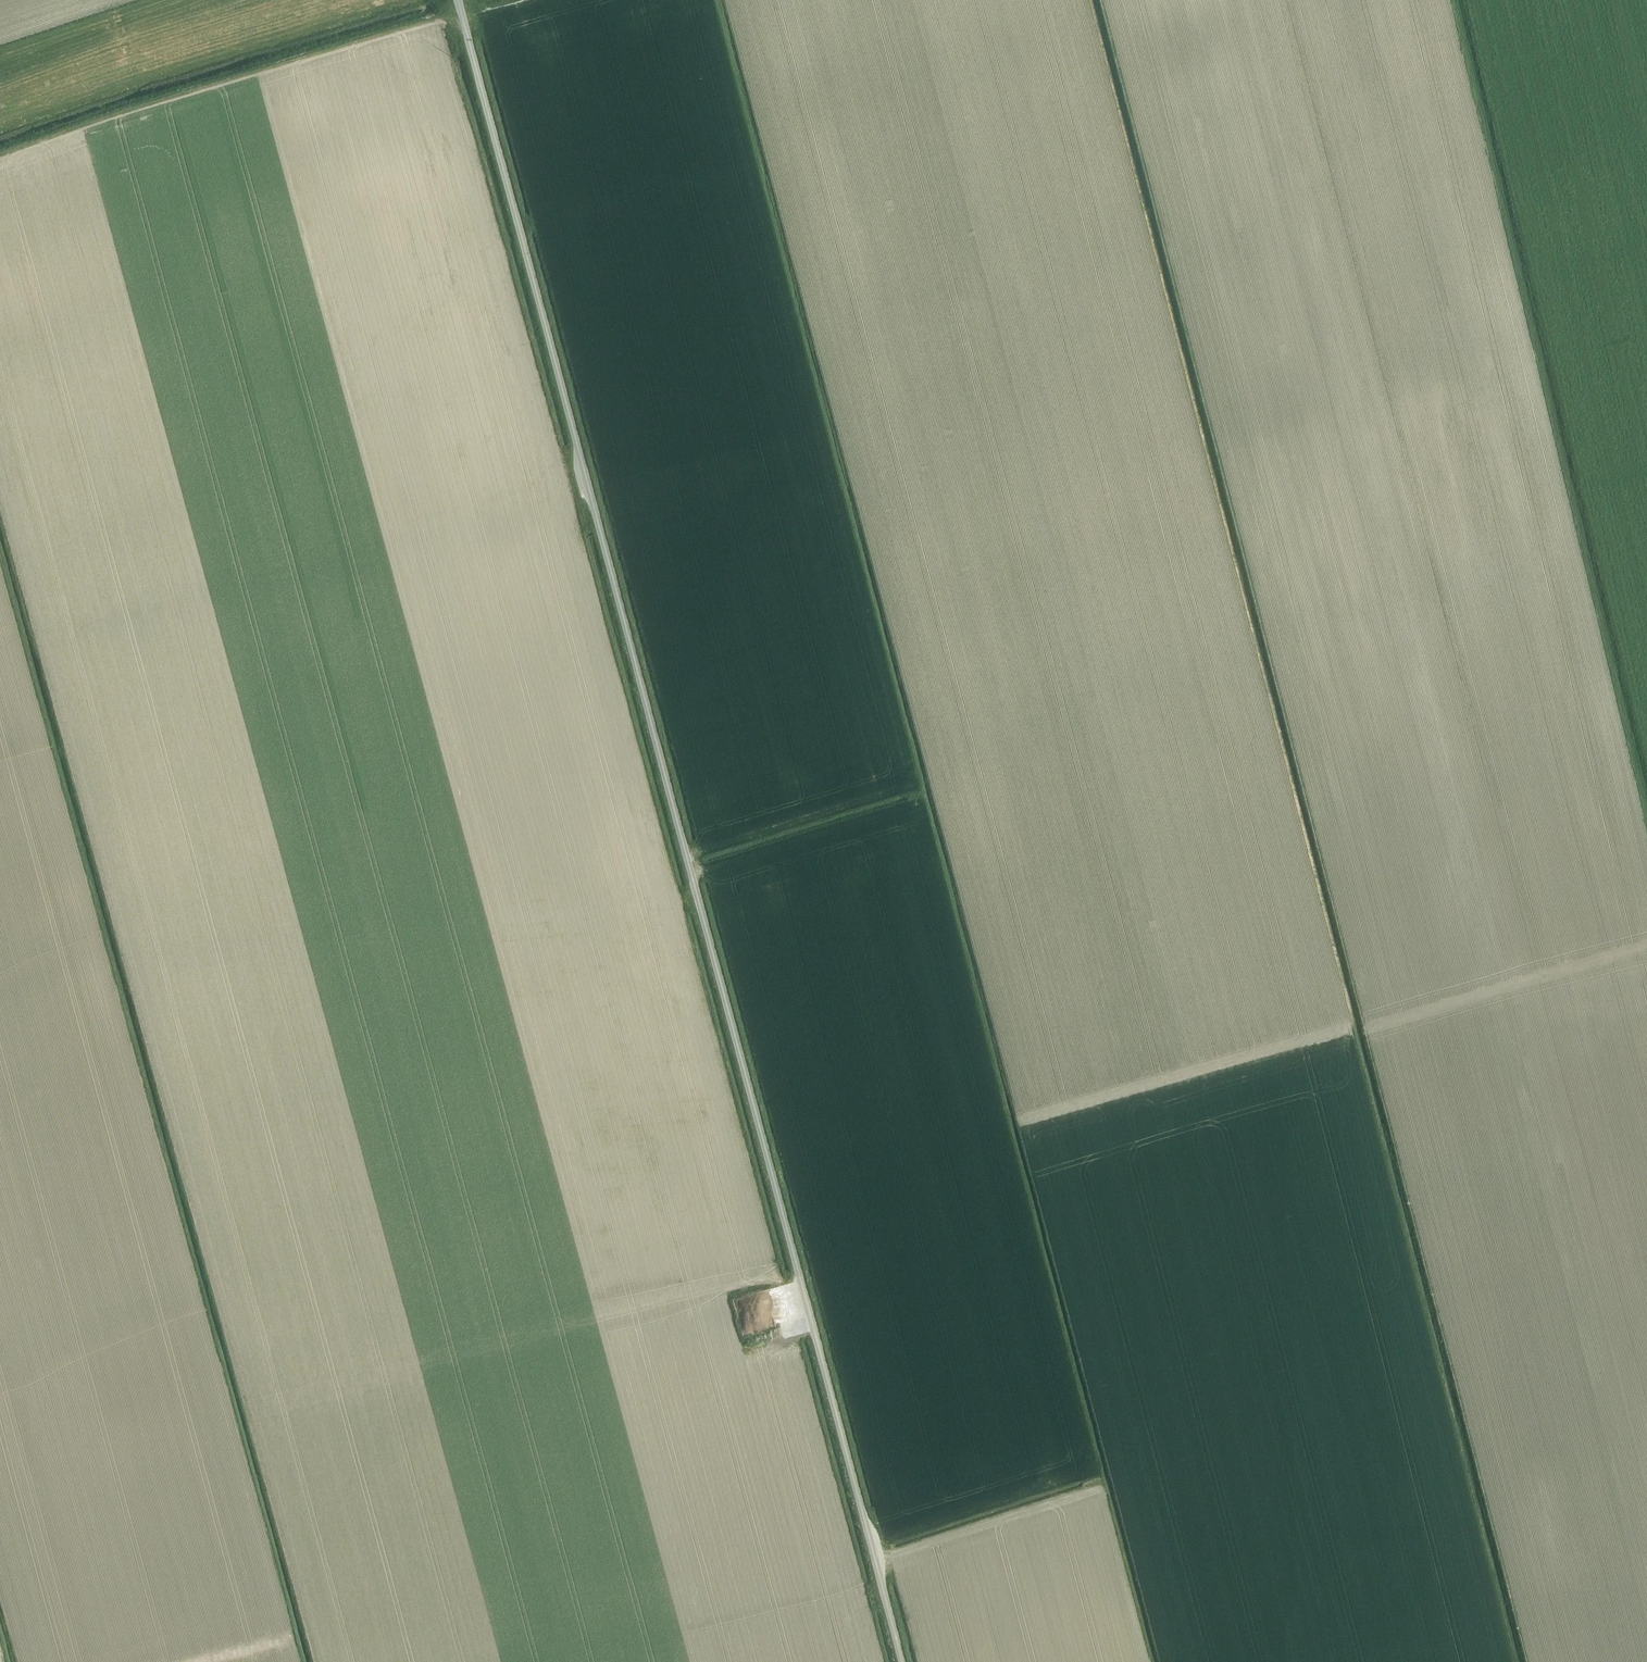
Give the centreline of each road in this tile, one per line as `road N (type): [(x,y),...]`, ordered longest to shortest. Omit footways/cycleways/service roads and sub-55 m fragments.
road 1 (unclassified): [(899,1661),(458,0)]
road 2 (track): [(1260,0),(1646,1569)]

